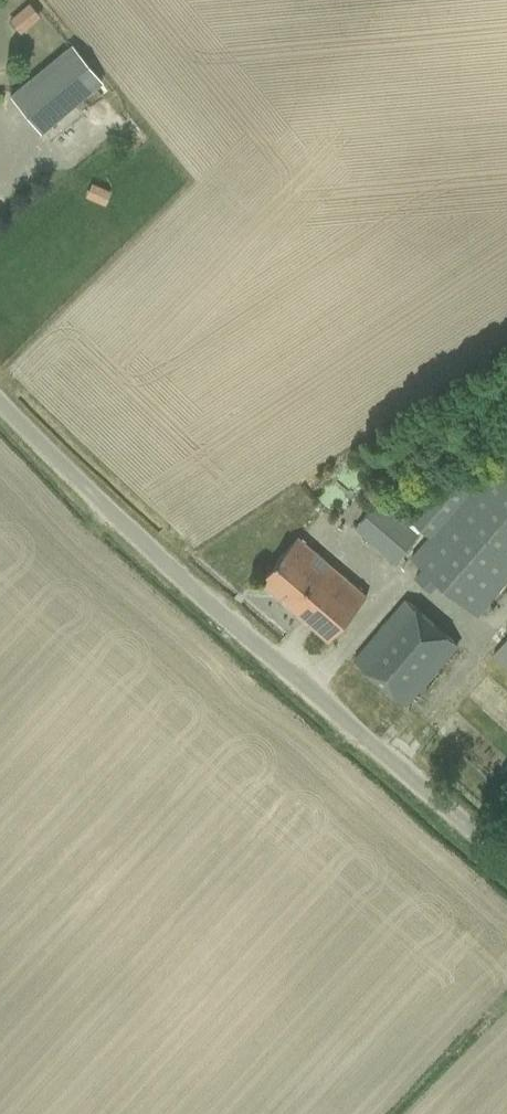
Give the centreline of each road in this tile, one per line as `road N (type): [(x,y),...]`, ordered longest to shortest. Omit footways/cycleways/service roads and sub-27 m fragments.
road 1 (unclassified): [(506,860),(229,620),(0,402)]

